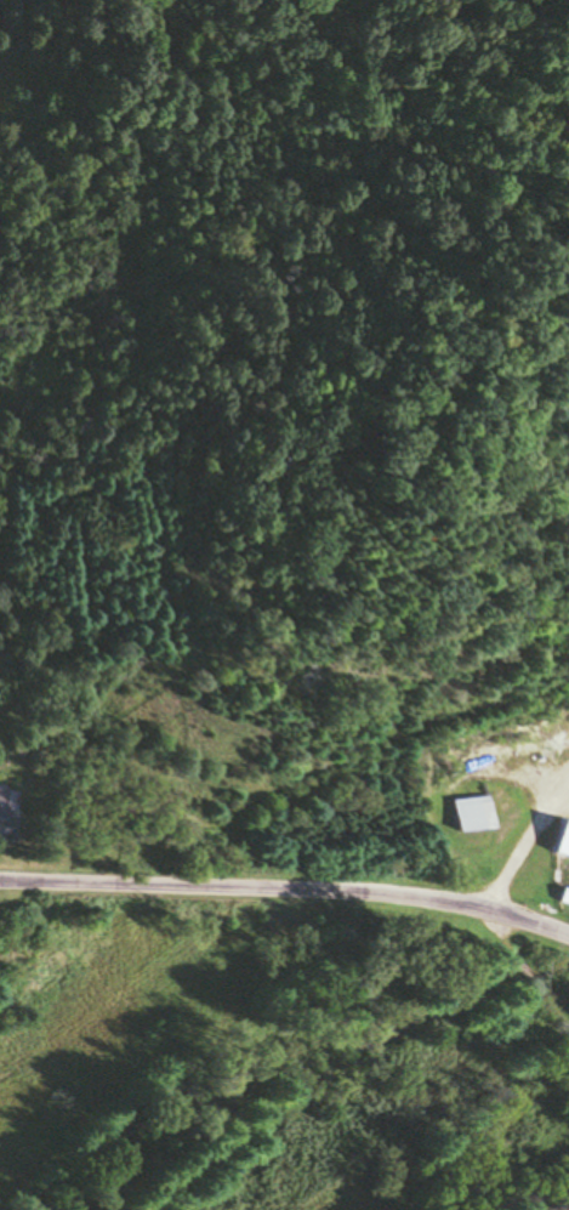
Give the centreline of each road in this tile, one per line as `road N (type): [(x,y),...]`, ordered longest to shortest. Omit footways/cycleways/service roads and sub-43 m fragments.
road 1 (residential): [(568,942),(461,903),(353,888),(0,877)]

